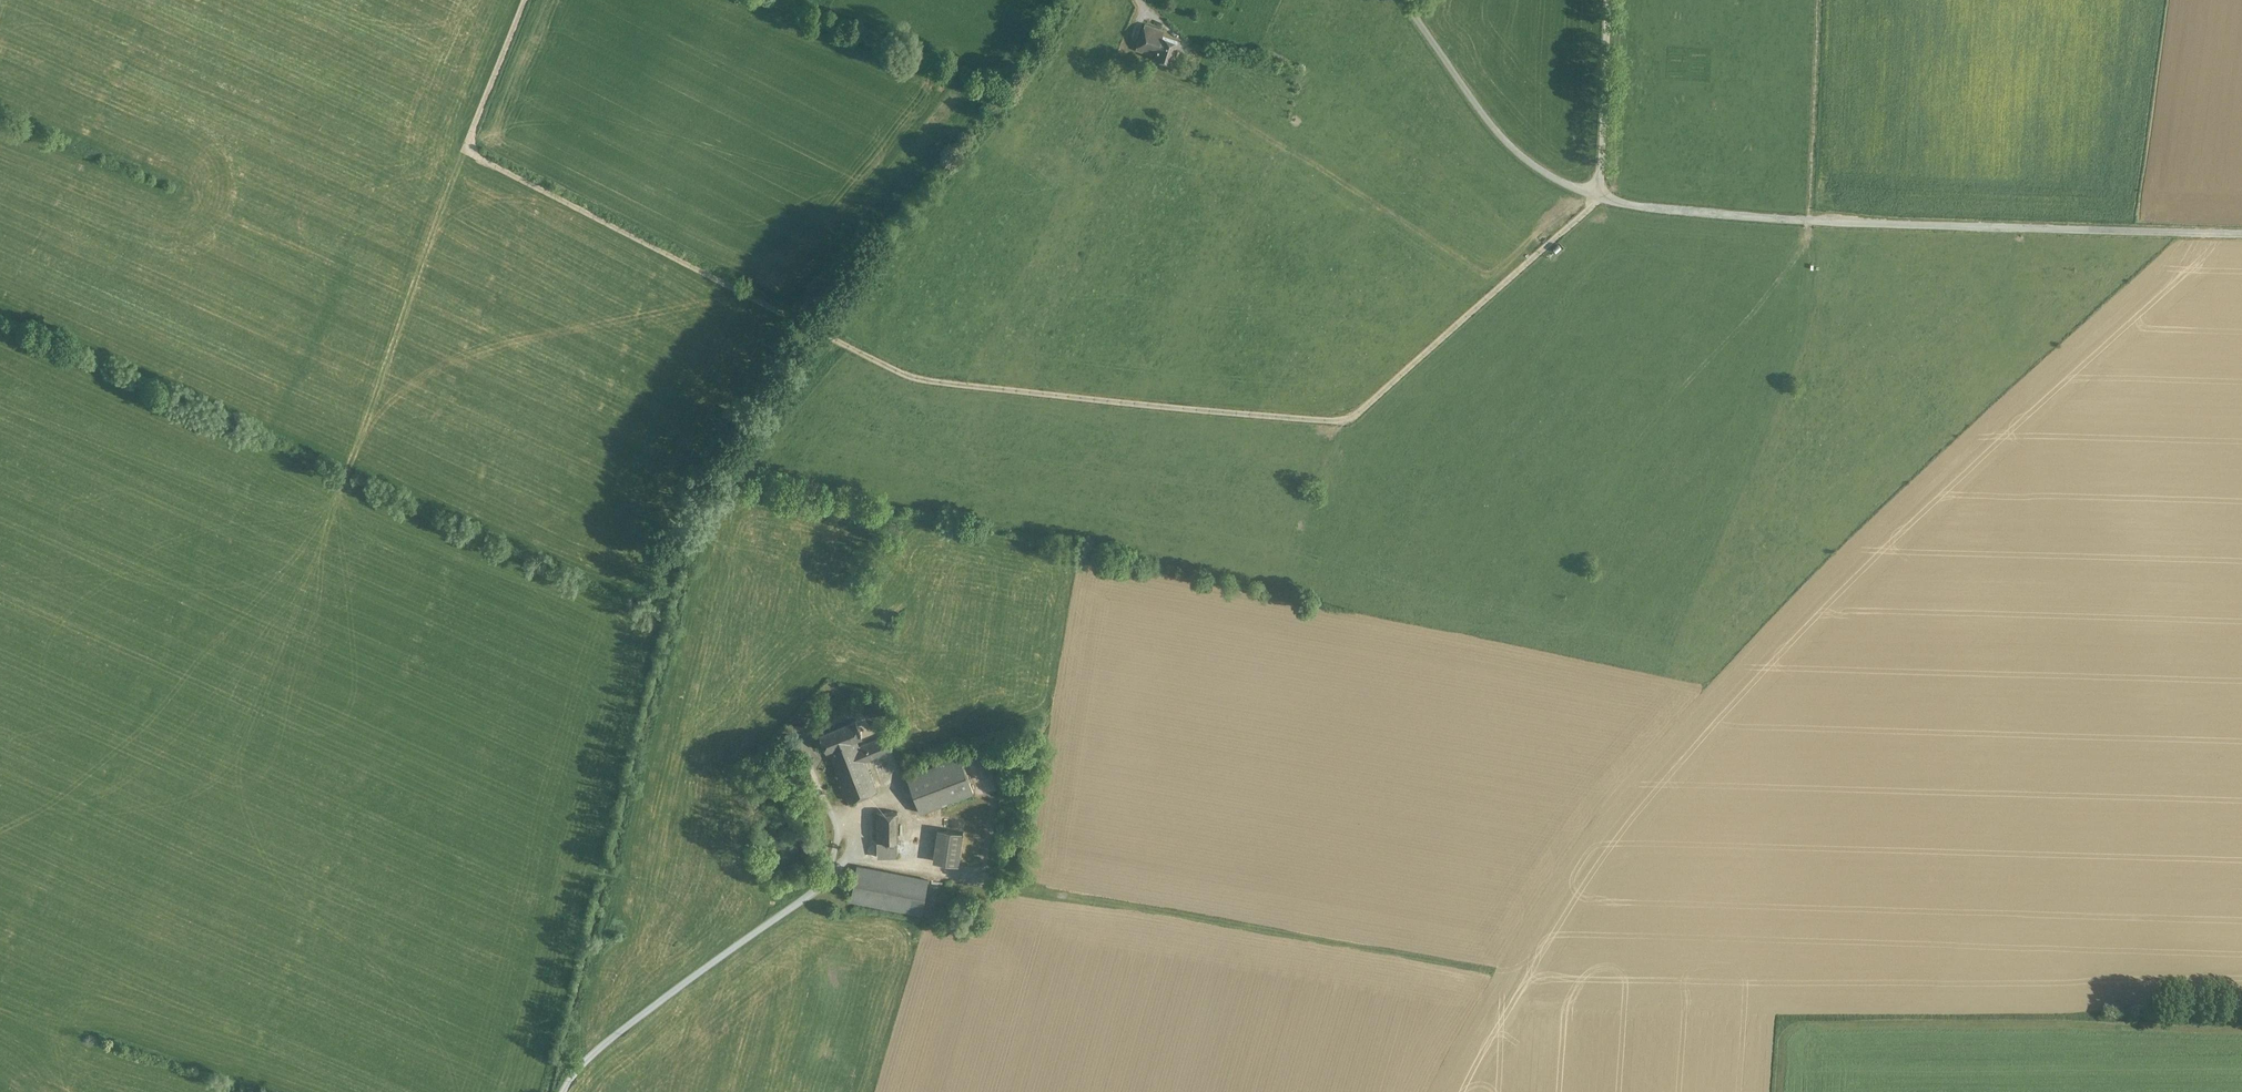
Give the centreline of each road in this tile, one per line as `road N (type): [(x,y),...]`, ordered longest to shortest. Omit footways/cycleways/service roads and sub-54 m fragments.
road 1 (unclassified): [(2241,232),(2016,228),(1632,203),(1581,186),(1501,128),(1410,0)]
road 2 (track): [(564,1091),(627,1026),(834,877),(851,856),(862,816),(879,799),(900,797),(908,857),(905,865),(882,862)]

